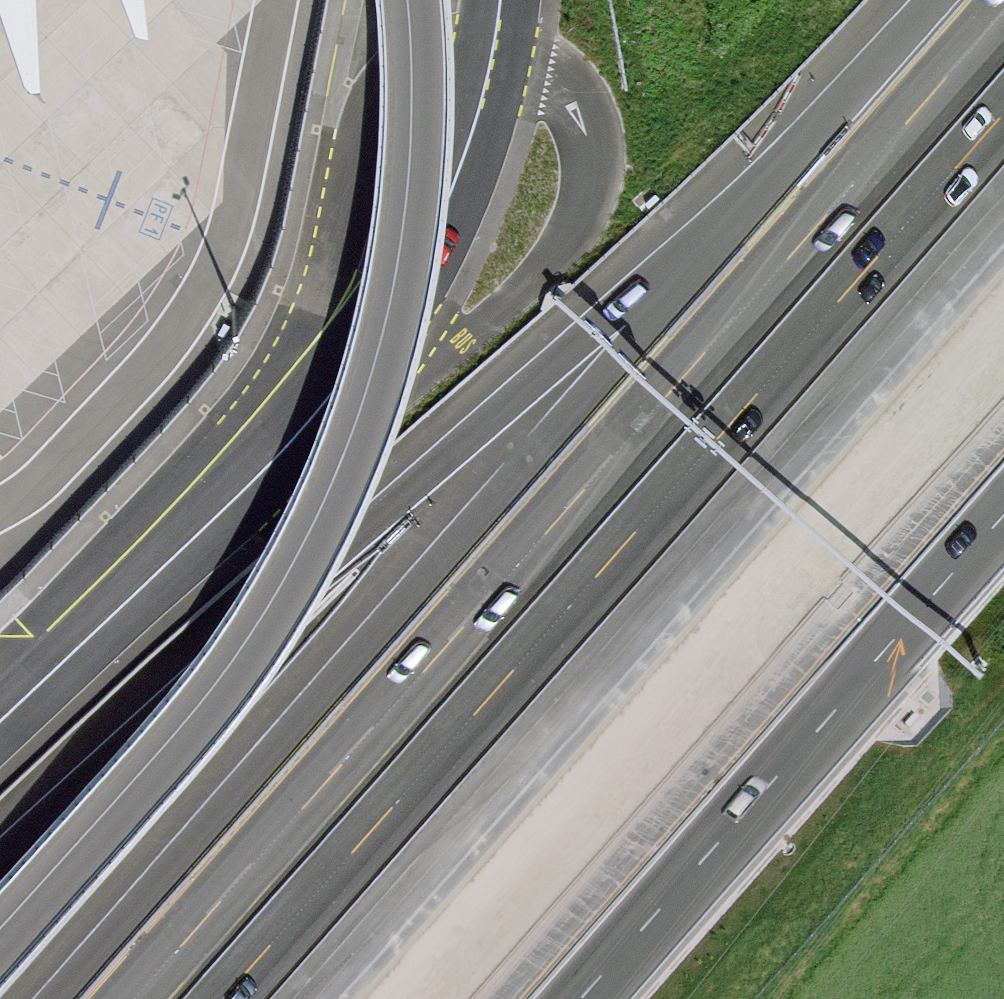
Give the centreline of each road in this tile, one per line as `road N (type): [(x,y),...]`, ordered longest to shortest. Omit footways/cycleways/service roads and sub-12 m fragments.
road 1 (motorway): [(1003,118),(225,998)]
road 2 (primary): [(778,167),(41,998)]
road 3 (primary): [(411,0),(407,227),(384,348),(338,483),(304,555),(203,708),(0,937)]
road 4 (motorway): [(778,167),(0,853)]
road 5 (motorway): [(379,998),(1003,295)]
road 6 (secondary): [(0,720),(232,499),(324,397),(421,252),(450,193),(493,60),(501,0)]
road 7 (motorway): [(580,998),(1003,494)]
road 8 (motorway): [(942,0),(778,167)]

